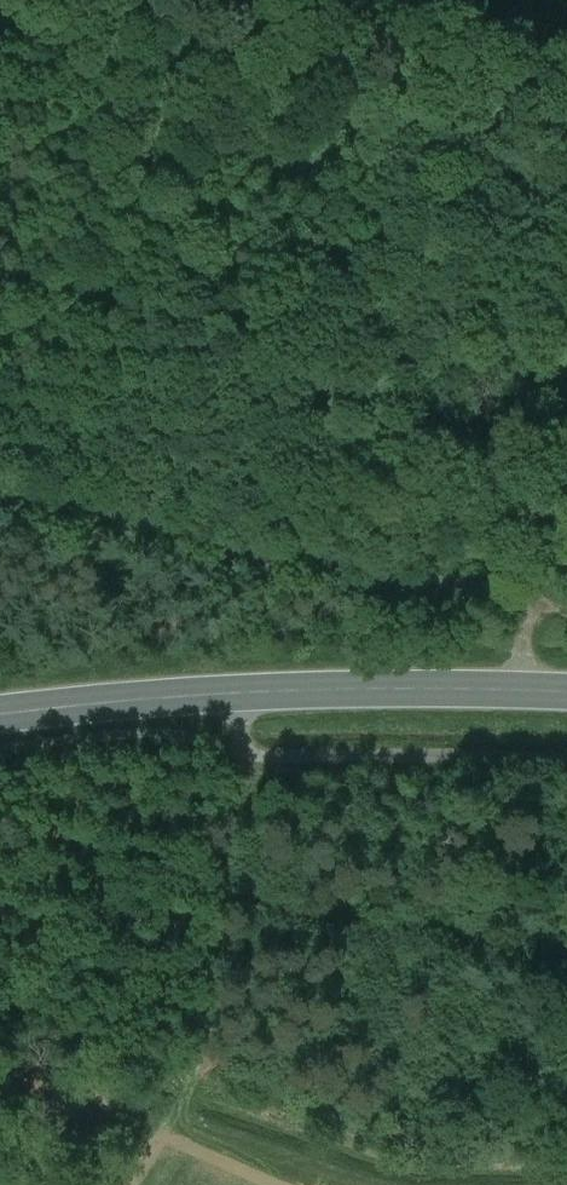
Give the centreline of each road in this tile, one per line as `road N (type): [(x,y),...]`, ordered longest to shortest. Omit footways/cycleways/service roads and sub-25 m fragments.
road 1 (track): [(514,689),(529,602),(0,498)]
road 2 (primary): [(566,691),(254,692),(0,714)]
road 3 (track): [(147,0),(170,135),(73,511)]

